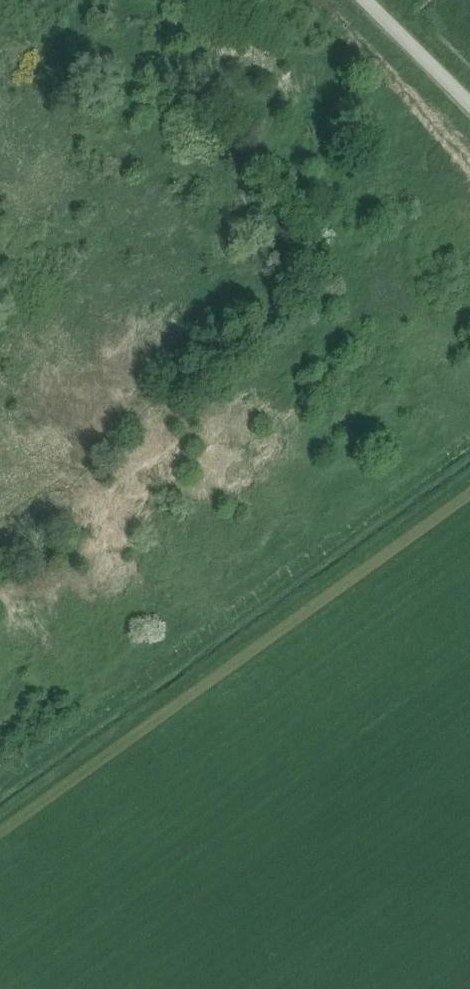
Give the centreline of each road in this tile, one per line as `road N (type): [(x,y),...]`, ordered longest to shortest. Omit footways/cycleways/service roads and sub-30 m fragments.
road 1 (unclassified): [(469,105),(365,0)]

